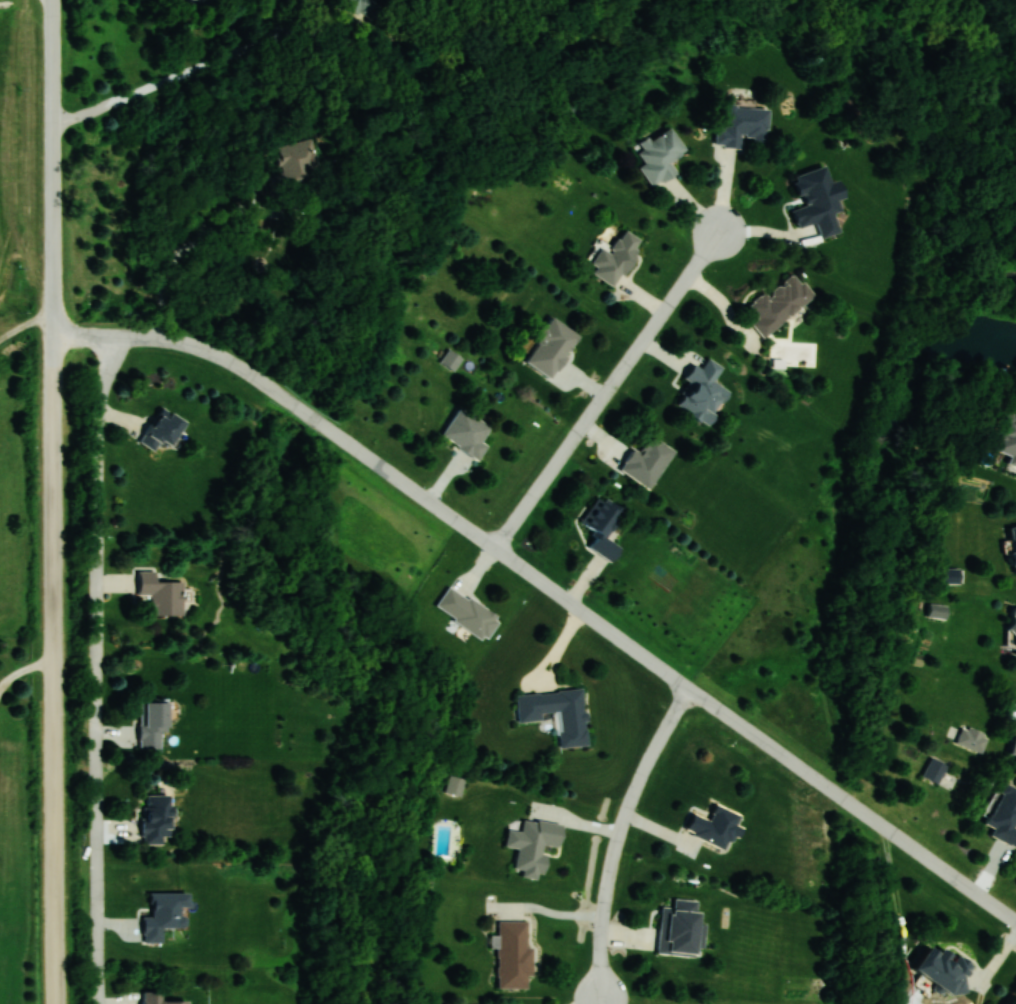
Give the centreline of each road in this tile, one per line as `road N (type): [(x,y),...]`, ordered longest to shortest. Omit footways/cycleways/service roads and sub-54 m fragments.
road 1 (residential): [(1015,924),(238,369),(160,340),(54,338)]
road 2 (residential): [(55,1003),(54,338)]
road 3 (residential): [(491,550),(718,233)]
road 4 (residential): [(54,338),(53,0)]
road 5 (residential): [(689,691),(643,766),(613,844),(600,926),(600,1001)]

